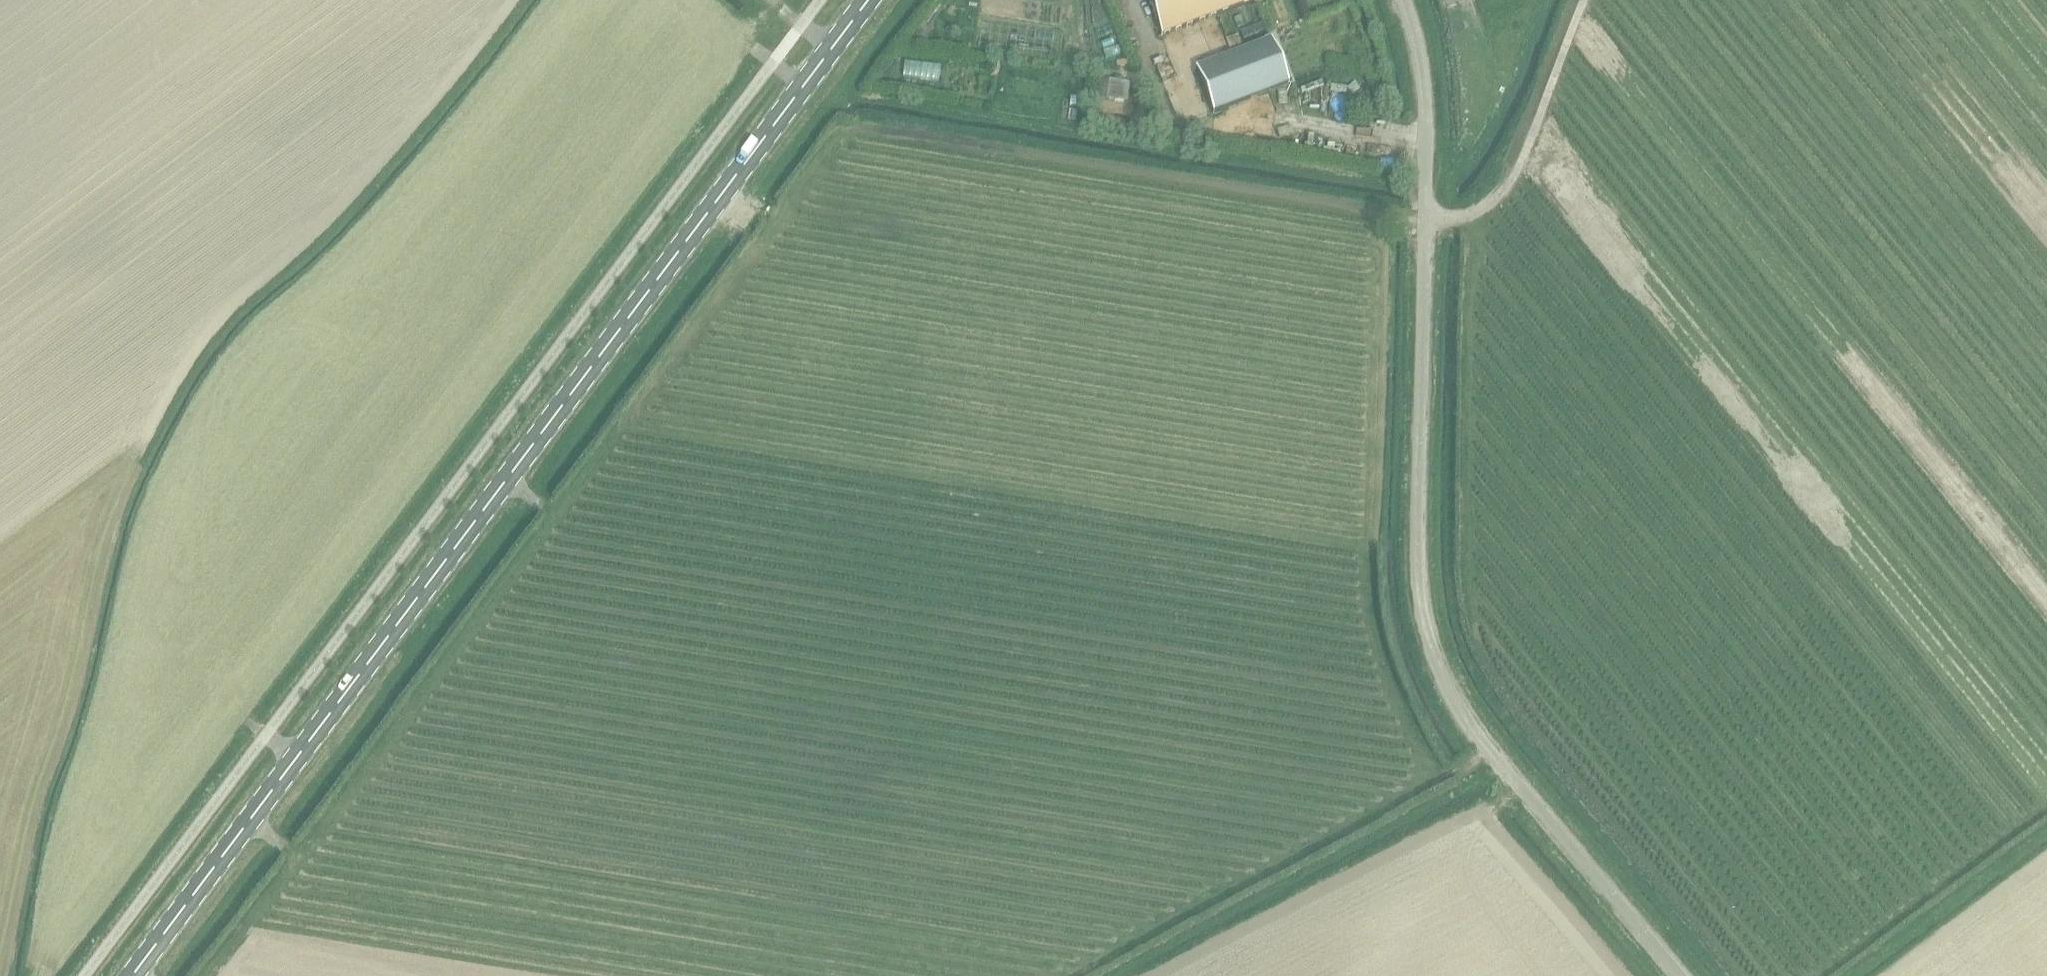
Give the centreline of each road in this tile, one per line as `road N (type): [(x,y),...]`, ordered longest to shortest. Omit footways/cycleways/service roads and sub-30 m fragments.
road 1 (secondary): [(134,975),(872,0)]
road 2 (unclassified): [(1681,975),(1488,748),(1439,665),(1419,562),(1432,145),(1426,55),(1406,0)]

